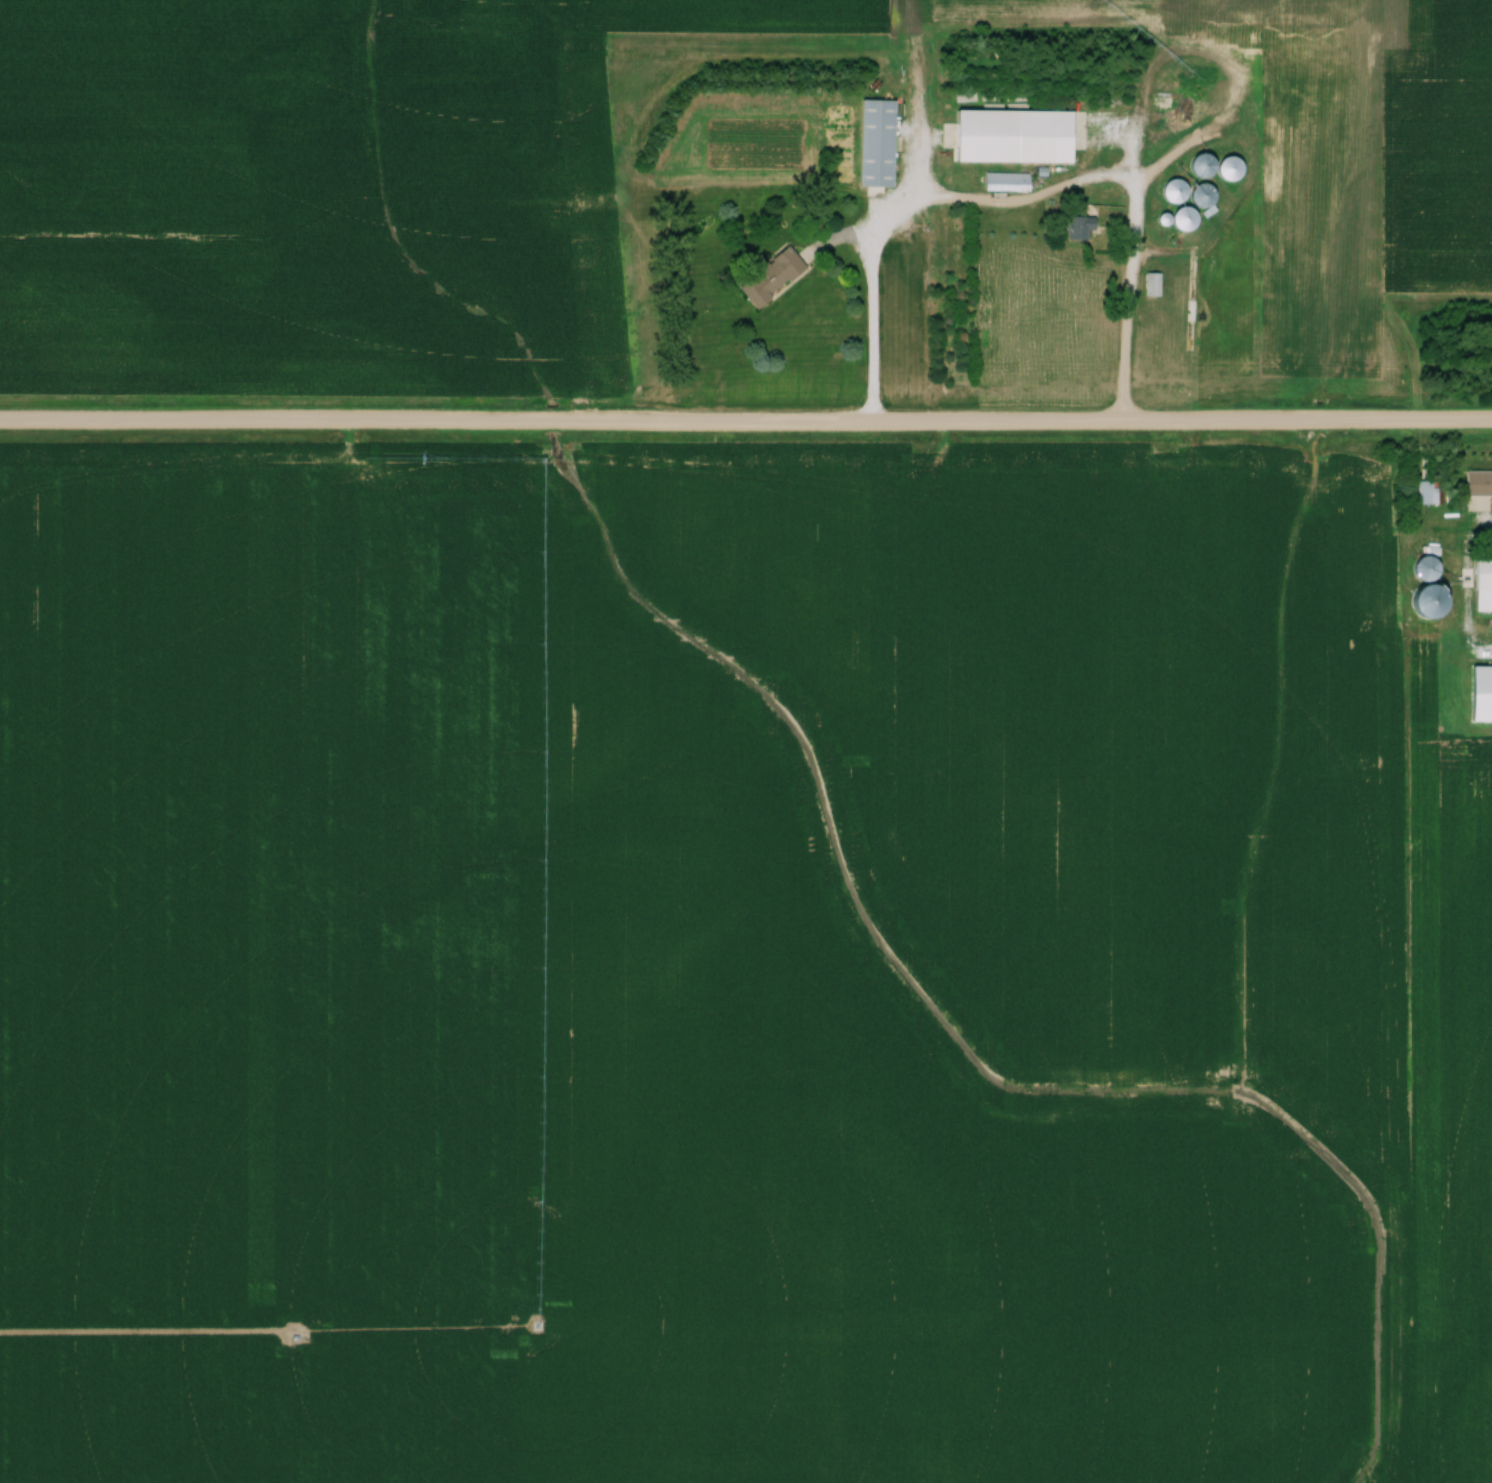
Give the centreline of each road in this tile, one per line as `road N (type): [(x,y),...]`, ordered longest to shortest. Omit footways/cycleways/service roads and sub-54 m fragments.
road 1 (tertiary): [(0,427),(1491,427)]

